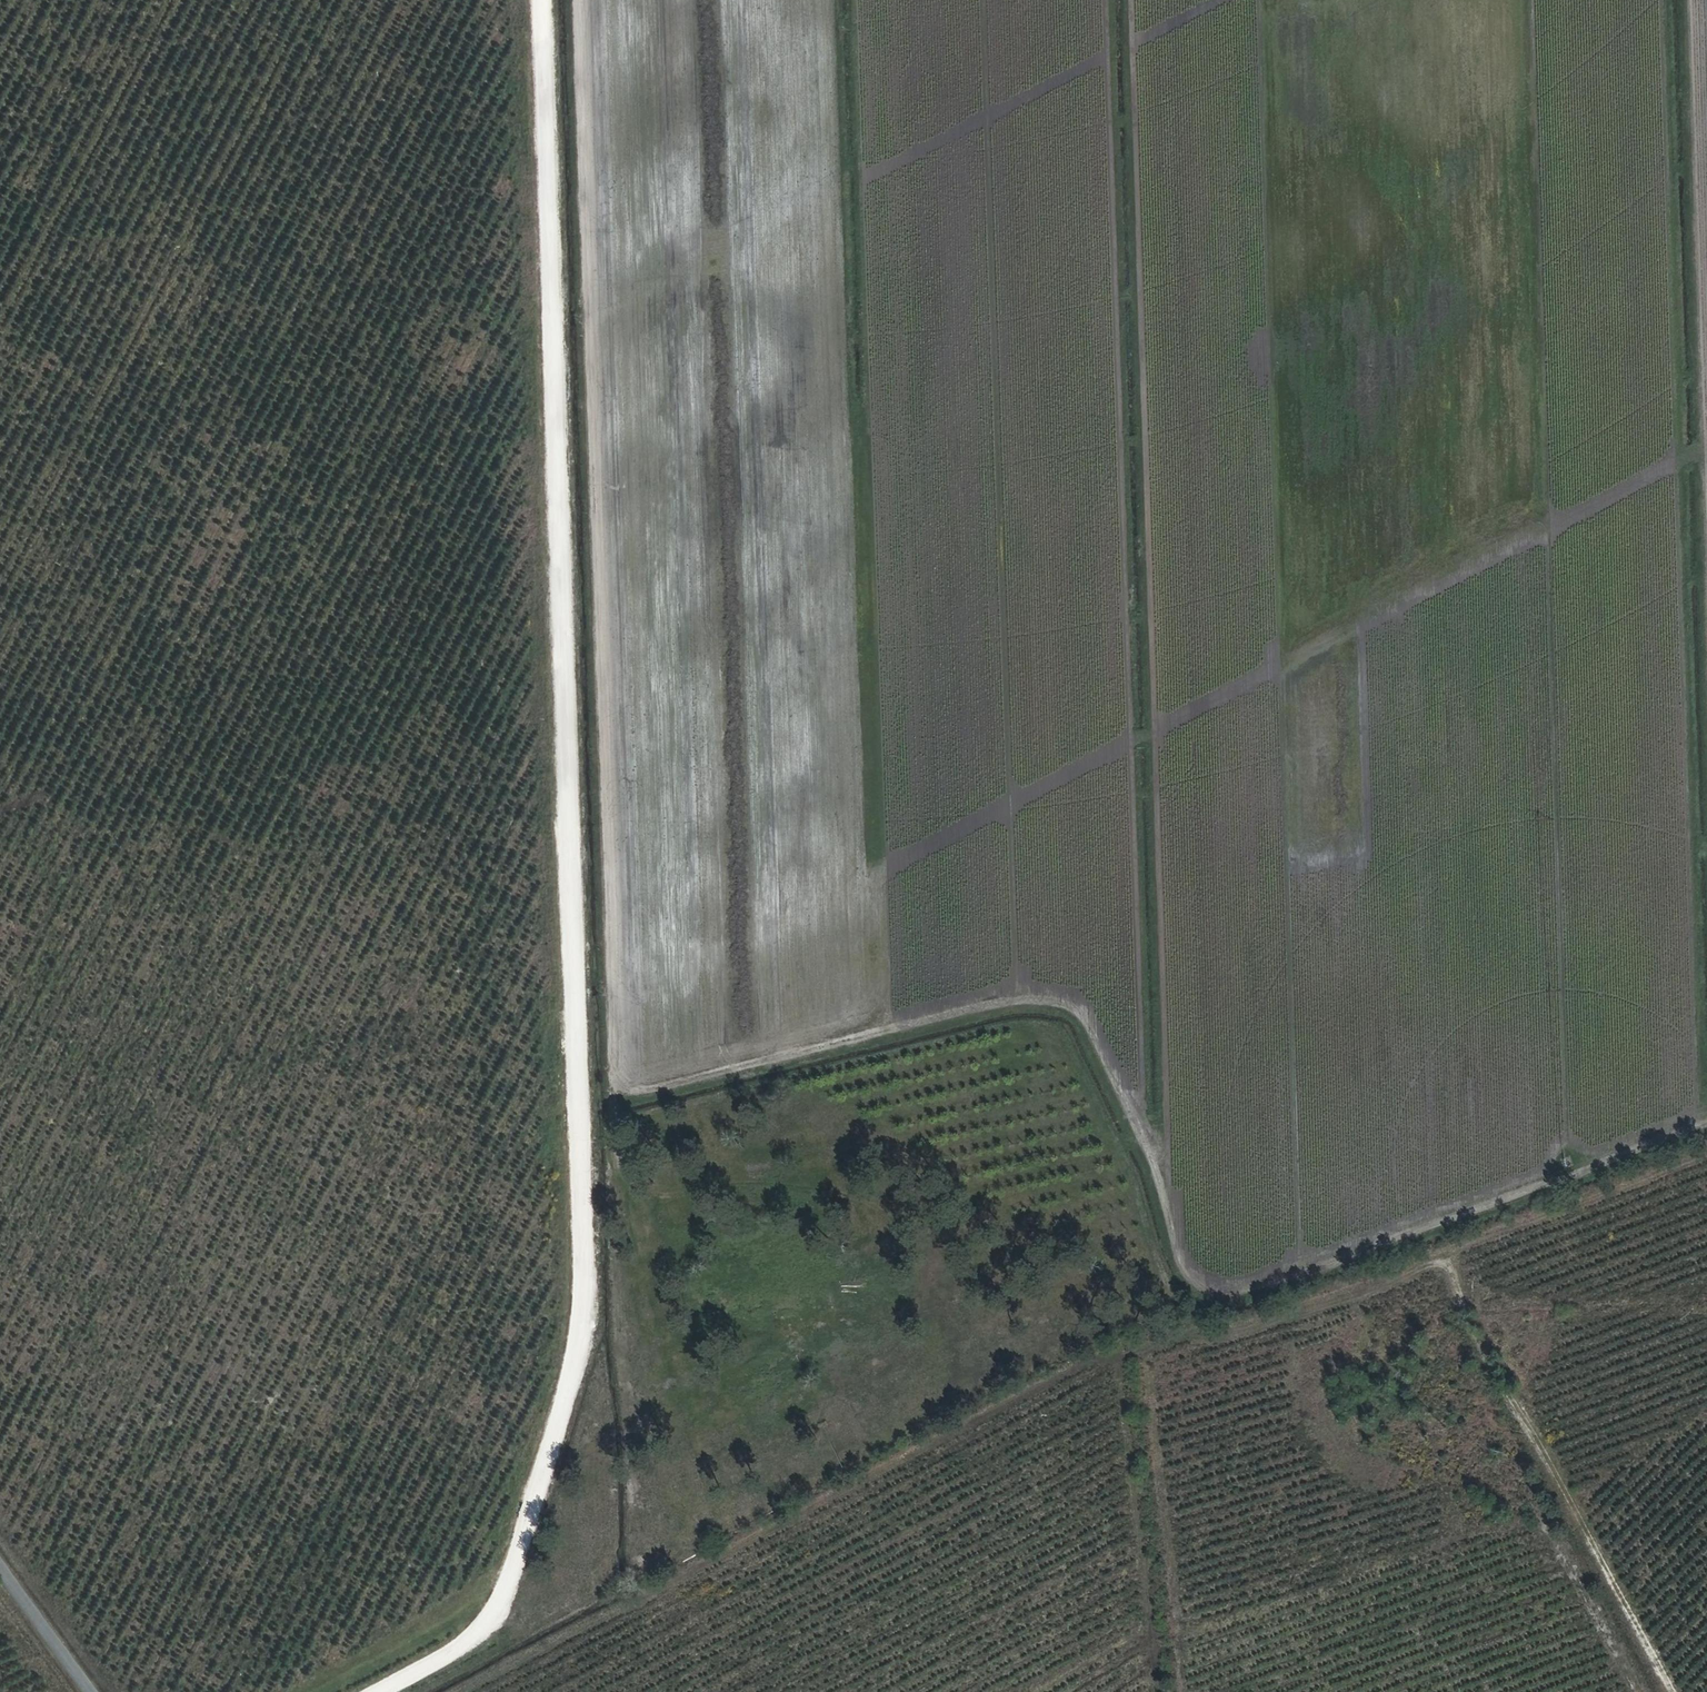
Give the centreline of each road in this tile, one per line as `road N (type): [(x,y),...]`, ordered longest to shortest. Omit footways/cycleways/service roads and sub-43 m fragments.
road 1 (track): [(1676,1691),(1450,1260)]
road 2 (unclassified): [(0,1567),(92,1691)]

